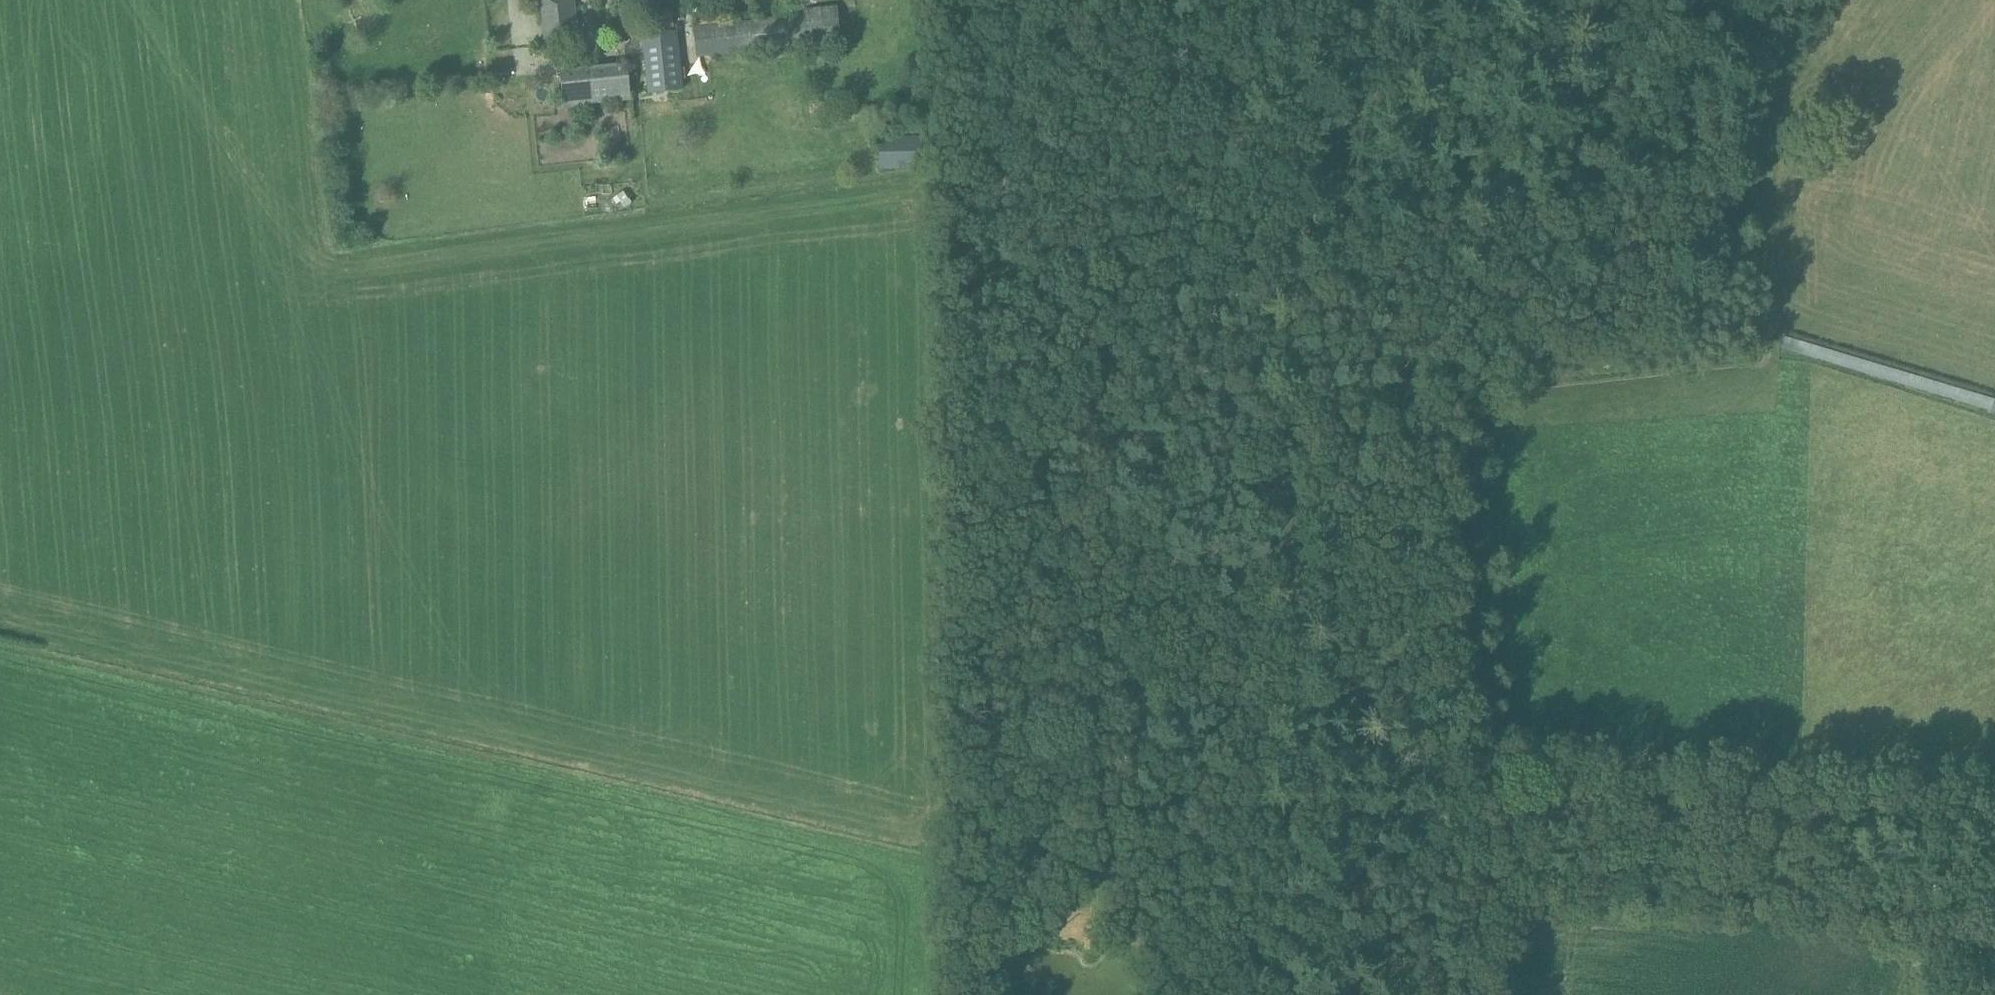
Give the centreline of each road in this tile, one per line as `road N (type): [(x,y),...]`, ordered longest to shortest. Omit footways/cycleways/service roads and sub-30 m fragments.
road 1 (track): [(1291,790),(1112,776),(1032,800),(991,717),(972,0)]

